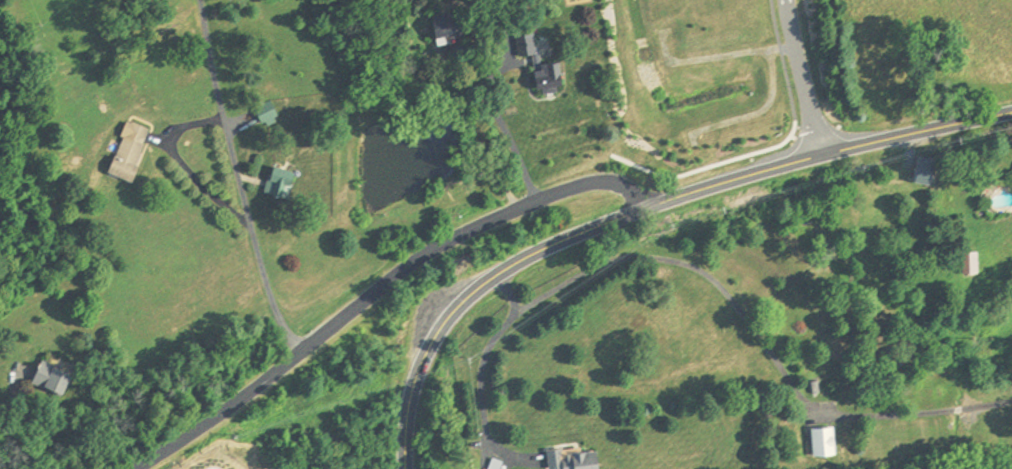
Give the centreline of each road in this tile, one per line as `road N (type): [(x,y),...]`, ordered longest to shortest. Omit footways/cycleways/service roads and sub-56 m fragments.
road 1 (primary): [(406,468),(425,354),(443,324),(495,278),(646,207),(831,153),(1011,113)]
road 2 (residential): [(144,468),(420,259),(476,228),(603,183),(625,186),(646,207)]

